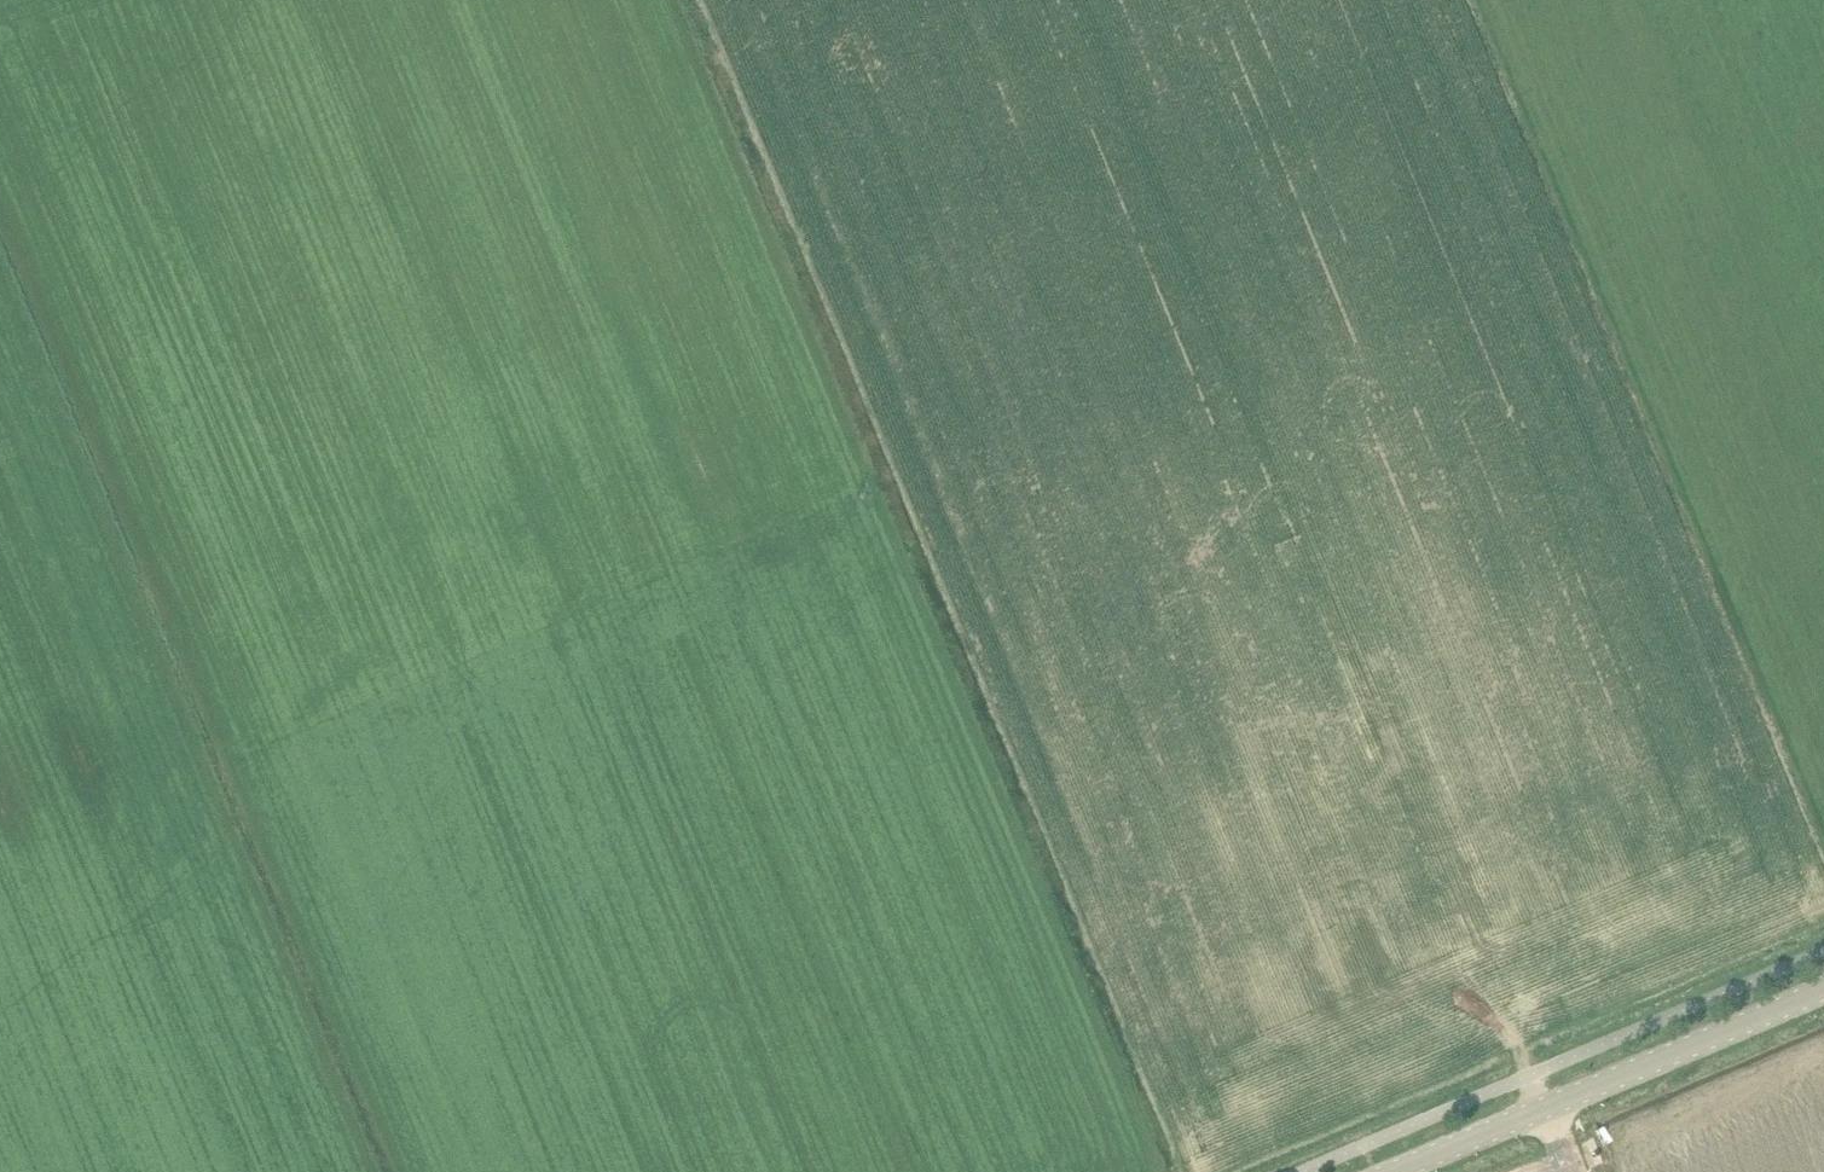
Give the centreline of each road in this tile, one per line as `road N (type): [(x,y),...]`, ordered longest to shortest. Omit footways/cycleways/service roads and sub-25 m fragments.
road 1 (unclassified): [(1398,1171),(1823,989)]

